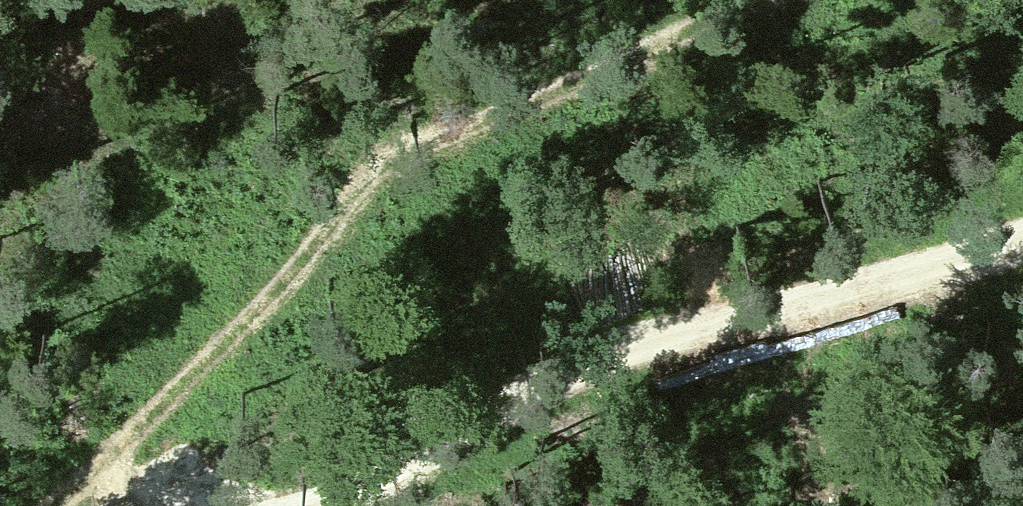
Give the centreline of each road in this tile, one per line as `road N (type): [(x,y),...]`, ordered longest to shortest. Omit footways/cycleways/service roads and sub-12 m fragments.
road 1 (track): [(63,505),(267,309),(499,111),(722,0)]
road 2 (track): [(254,505),(638,338),(851,300),(1022,243)]

